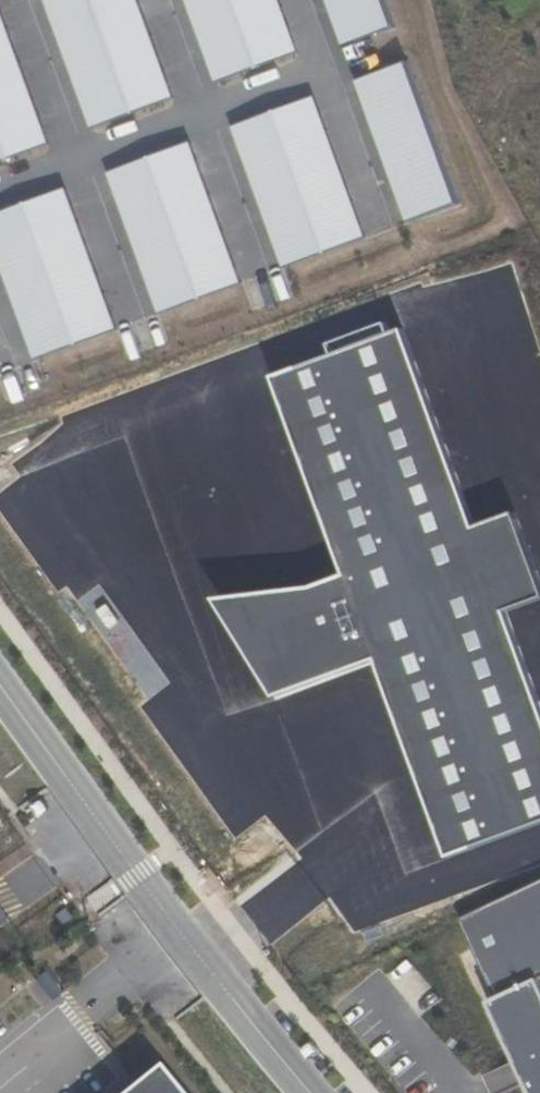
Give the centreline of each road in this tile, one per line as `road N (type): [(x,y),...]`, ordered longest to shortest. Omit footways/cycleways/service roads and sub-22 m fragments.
road 1 (residential): [(314,1092),(183,936),(0,685)]

